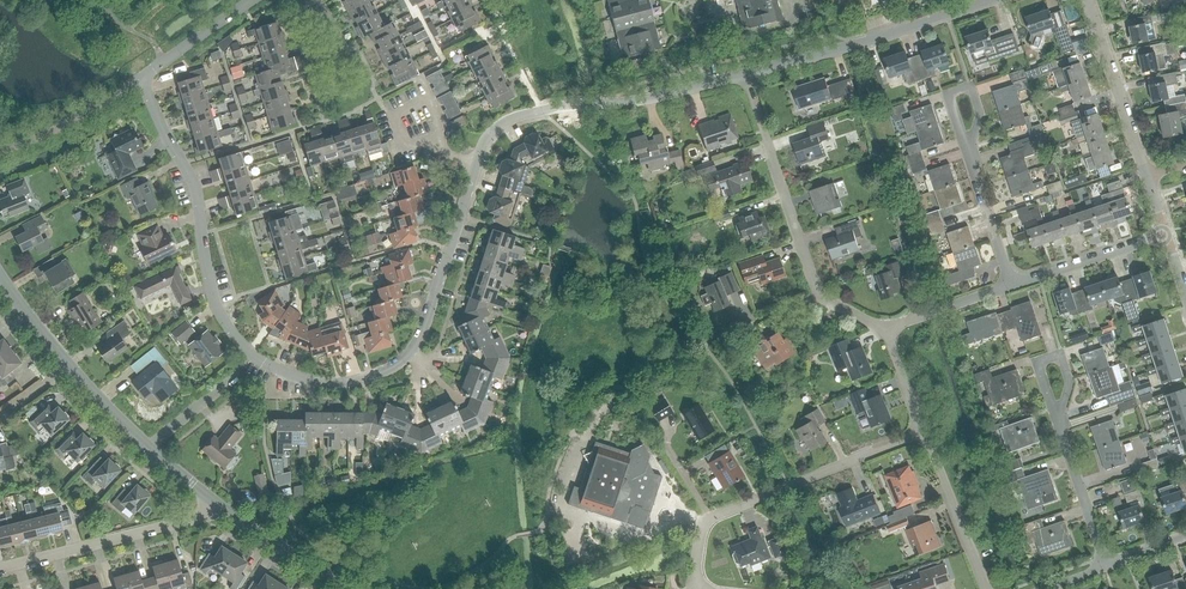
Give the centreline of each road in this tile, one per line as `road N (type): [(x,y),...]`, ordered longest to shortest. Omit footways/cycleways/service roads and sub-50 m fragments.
road 1 (residential): [(254,0),(141,79),(192,182),(217,305),(254,355),(333,383),(367,377),(408,353),(476,166)]
road 2 (residential): [(883,328),(814,286),(745,74)]
road 3 (residential): [(700,588),(695,563),(710,519),(922,431)]
road 4 (residential): [(476,166),(494,132),(525,115),(631,102),(745,74)]
road 5 (residential): [(745,74),(985,2)]
road 6 (residential): [(0,568),(226,512)]
road 7 (residential): [(1148,178),(1087,0)]
road 8 (residential): [(987,588),(922,431)]
road 9 (residential): [(1017,282),(1166,234)]
road 10 (residential): [(1104,563),(1059,421)]
road 11 (tertiary): [(353,588),(226,512)]
road 12 (residential): [(1017,282),(969,146)]
road 13 (residential): [(883,328),(1017,282)]
road 14 (residential): [(435,150),(444,129),(428,96),(392,116),(400,141)]

